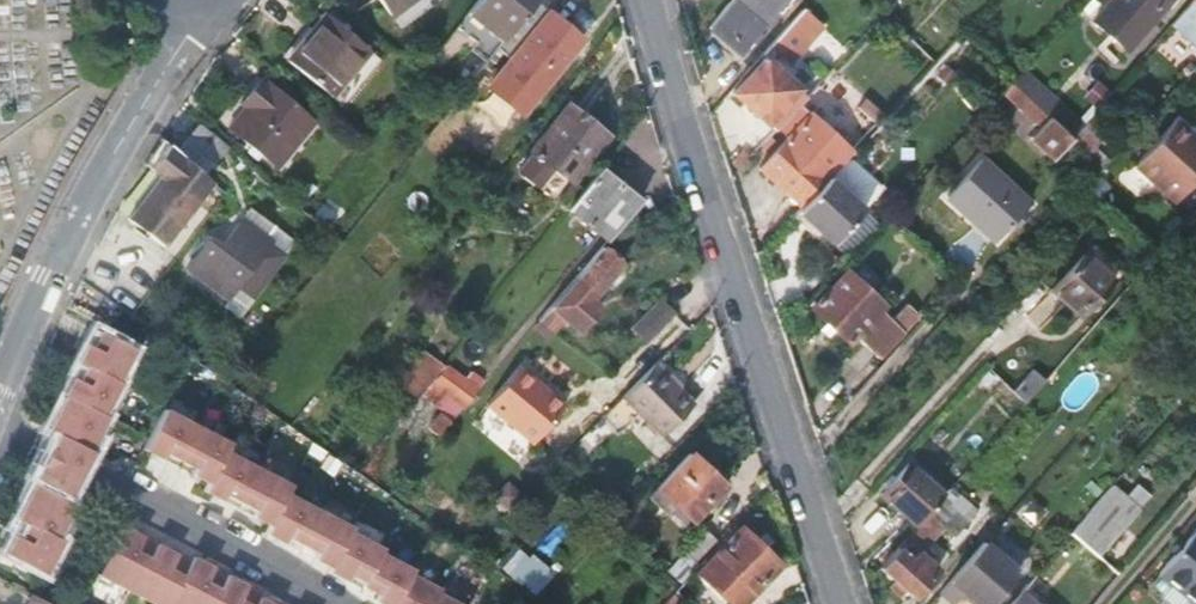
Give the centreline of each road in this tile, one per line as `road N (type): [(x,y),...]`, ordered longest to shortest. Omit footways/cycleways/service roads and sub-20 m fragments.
road 1 (residential): [(843,603),(647,0)]
road 2 (residential): [(0,389),(80,214),(199,19)]
road 3 (residential): [(0,429),(113,489),(166,503),(336,603)]

